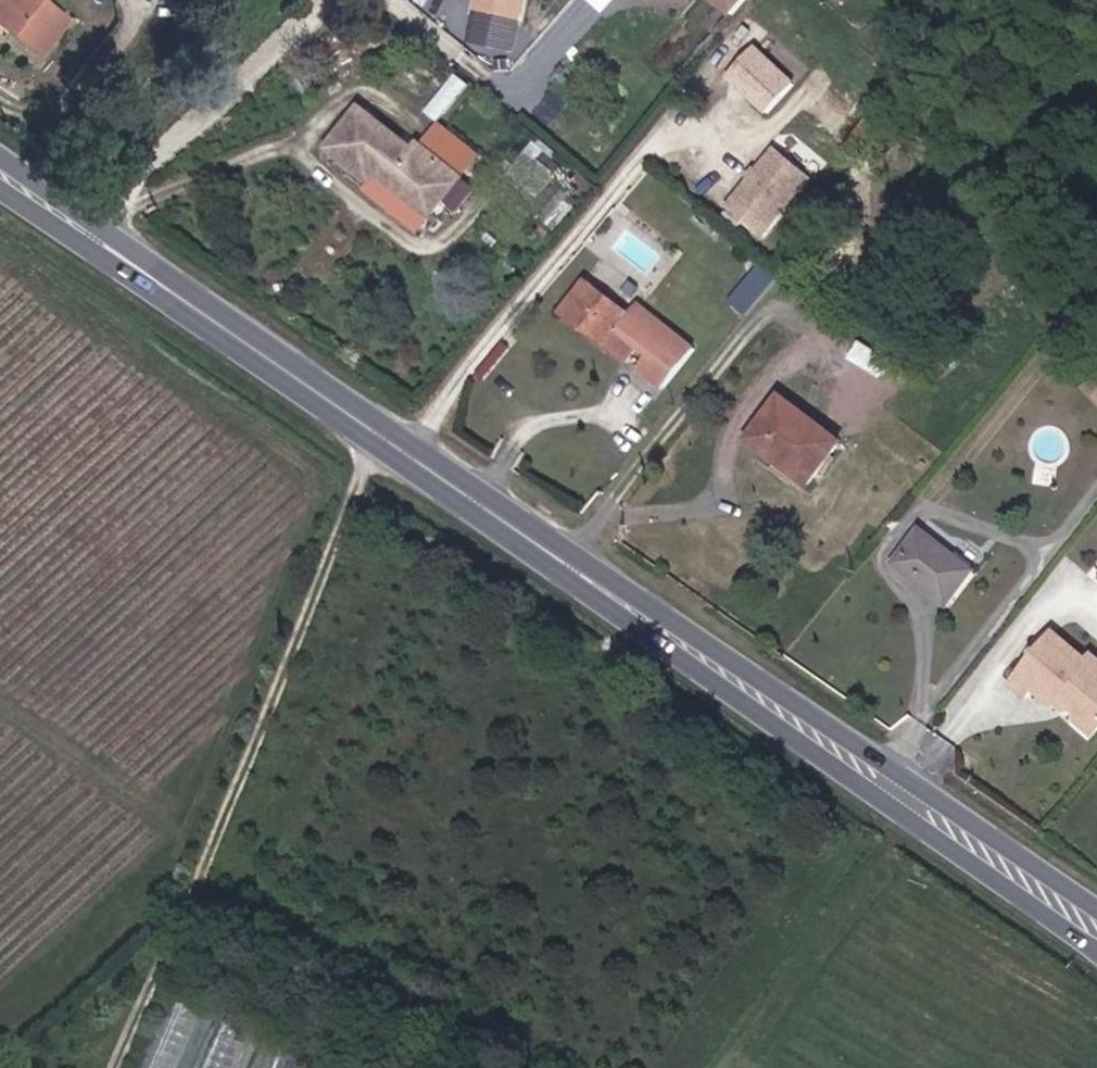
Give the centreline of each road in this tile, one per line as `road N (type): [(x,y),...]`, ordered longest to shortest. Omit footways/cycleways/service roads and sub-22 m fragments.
road 1 (primary): [(1096,929),(0,171)]
road 2 (track): [(118,1067),(181,939),(375,431)]

